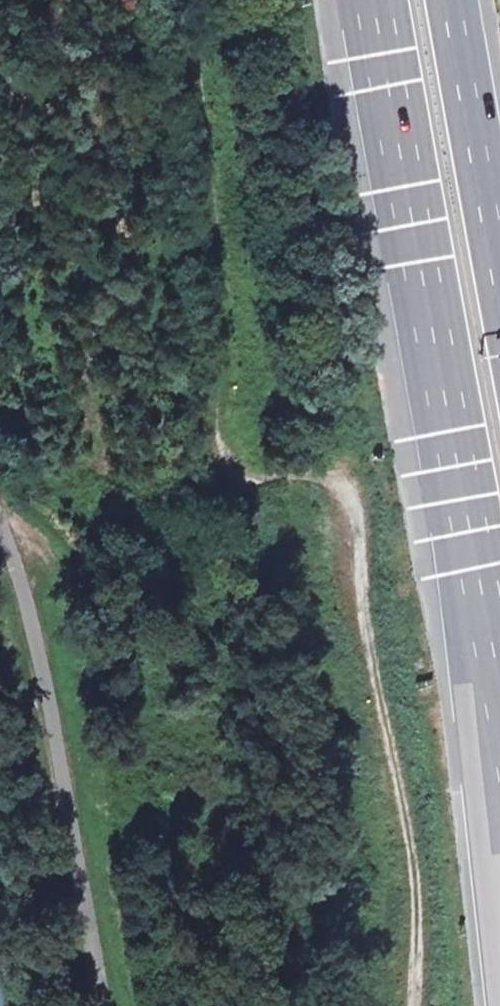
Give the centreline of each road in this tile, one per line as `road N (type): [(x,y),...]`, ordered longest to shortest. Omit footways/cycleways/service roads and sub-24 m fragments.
road 1 (motorway): [(369,0),(499,732)]
road 2 (motorway): [(499,258),(454,0)]

